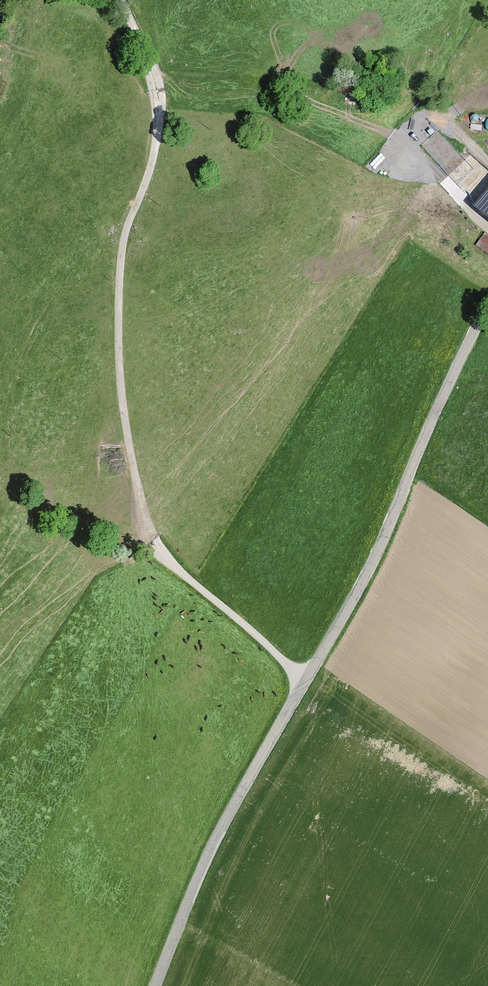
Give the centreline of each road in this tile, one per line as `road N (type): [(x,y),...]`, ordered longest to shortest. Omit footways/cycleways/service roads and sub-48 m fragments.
road 1 (track): [(300,680),(158,559),(142,529),(113,342),(121,232),(146,176),(154,91),(120,0)]
road 2 (tertiary): [(156,985),(242,788),(370,555),(487,311)]

